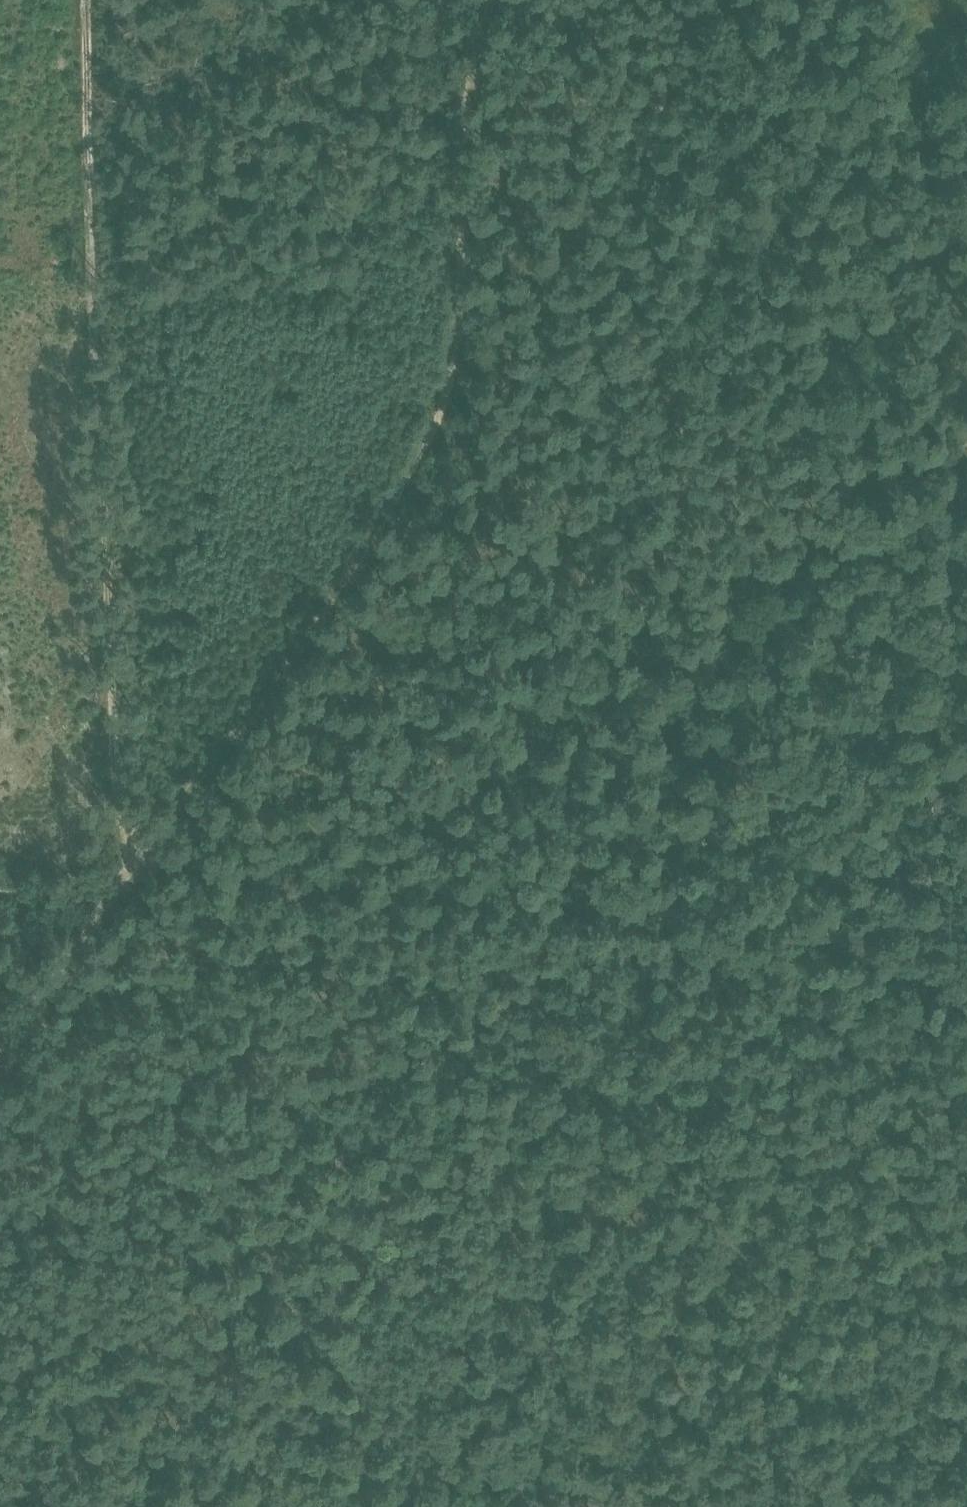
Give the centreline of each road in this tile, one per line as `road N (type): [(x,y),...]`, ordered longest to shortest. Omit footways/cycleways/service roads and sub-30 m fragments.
road 1 (track): [(146,867),(402,490),(432,434),(451,378),(476,91),(496,0)]
road 2 (track): [(966,999),(822,924),(146,867)]
road 3 (track): [(13,1050),(146,867)]

